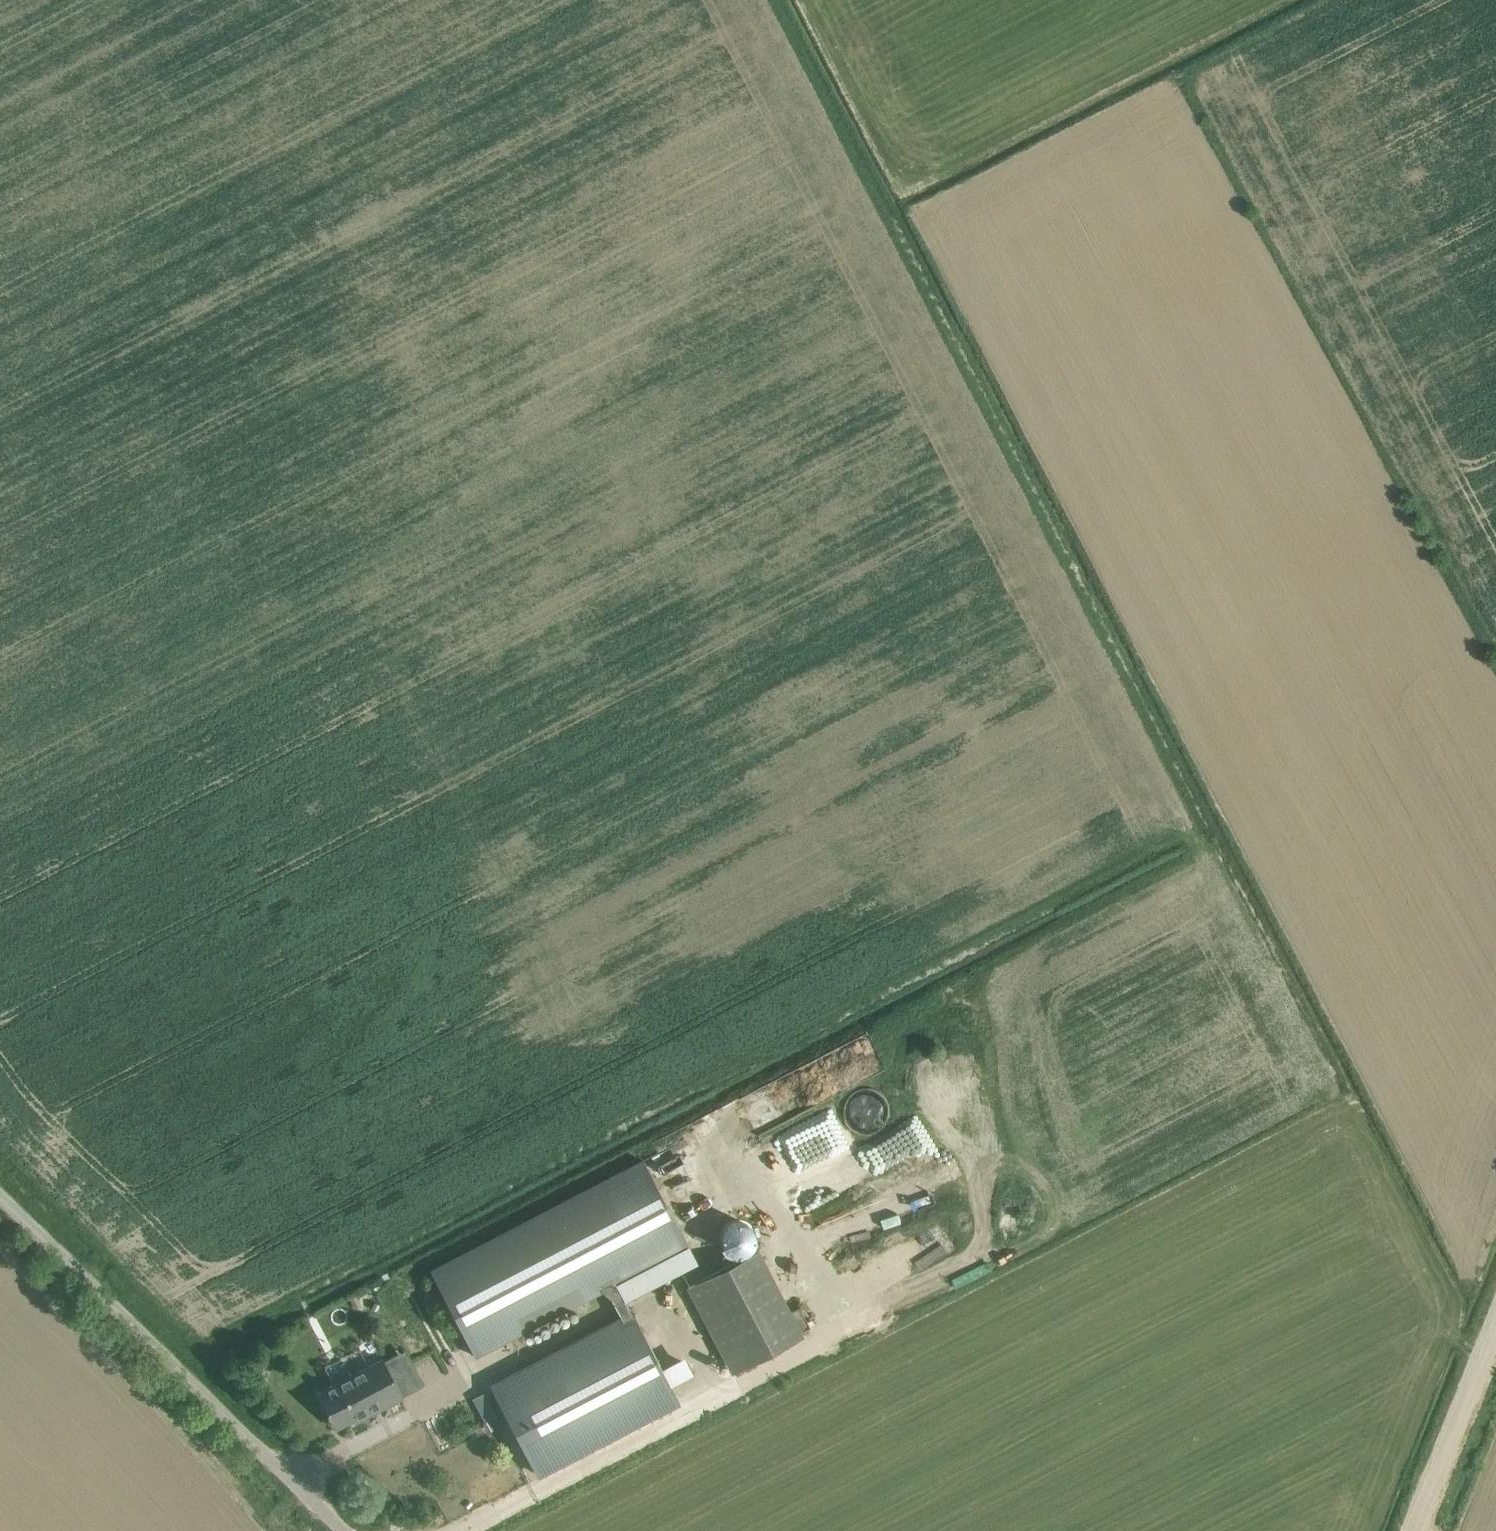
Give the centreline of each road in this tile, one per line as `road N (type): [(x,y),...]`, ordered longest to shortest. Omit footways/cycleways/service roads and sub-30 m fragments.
road 1 (unclassified): [(341,1530),(0,1200)]
road 2 (tertiary): [(1410,1530),(1495,1310)]

